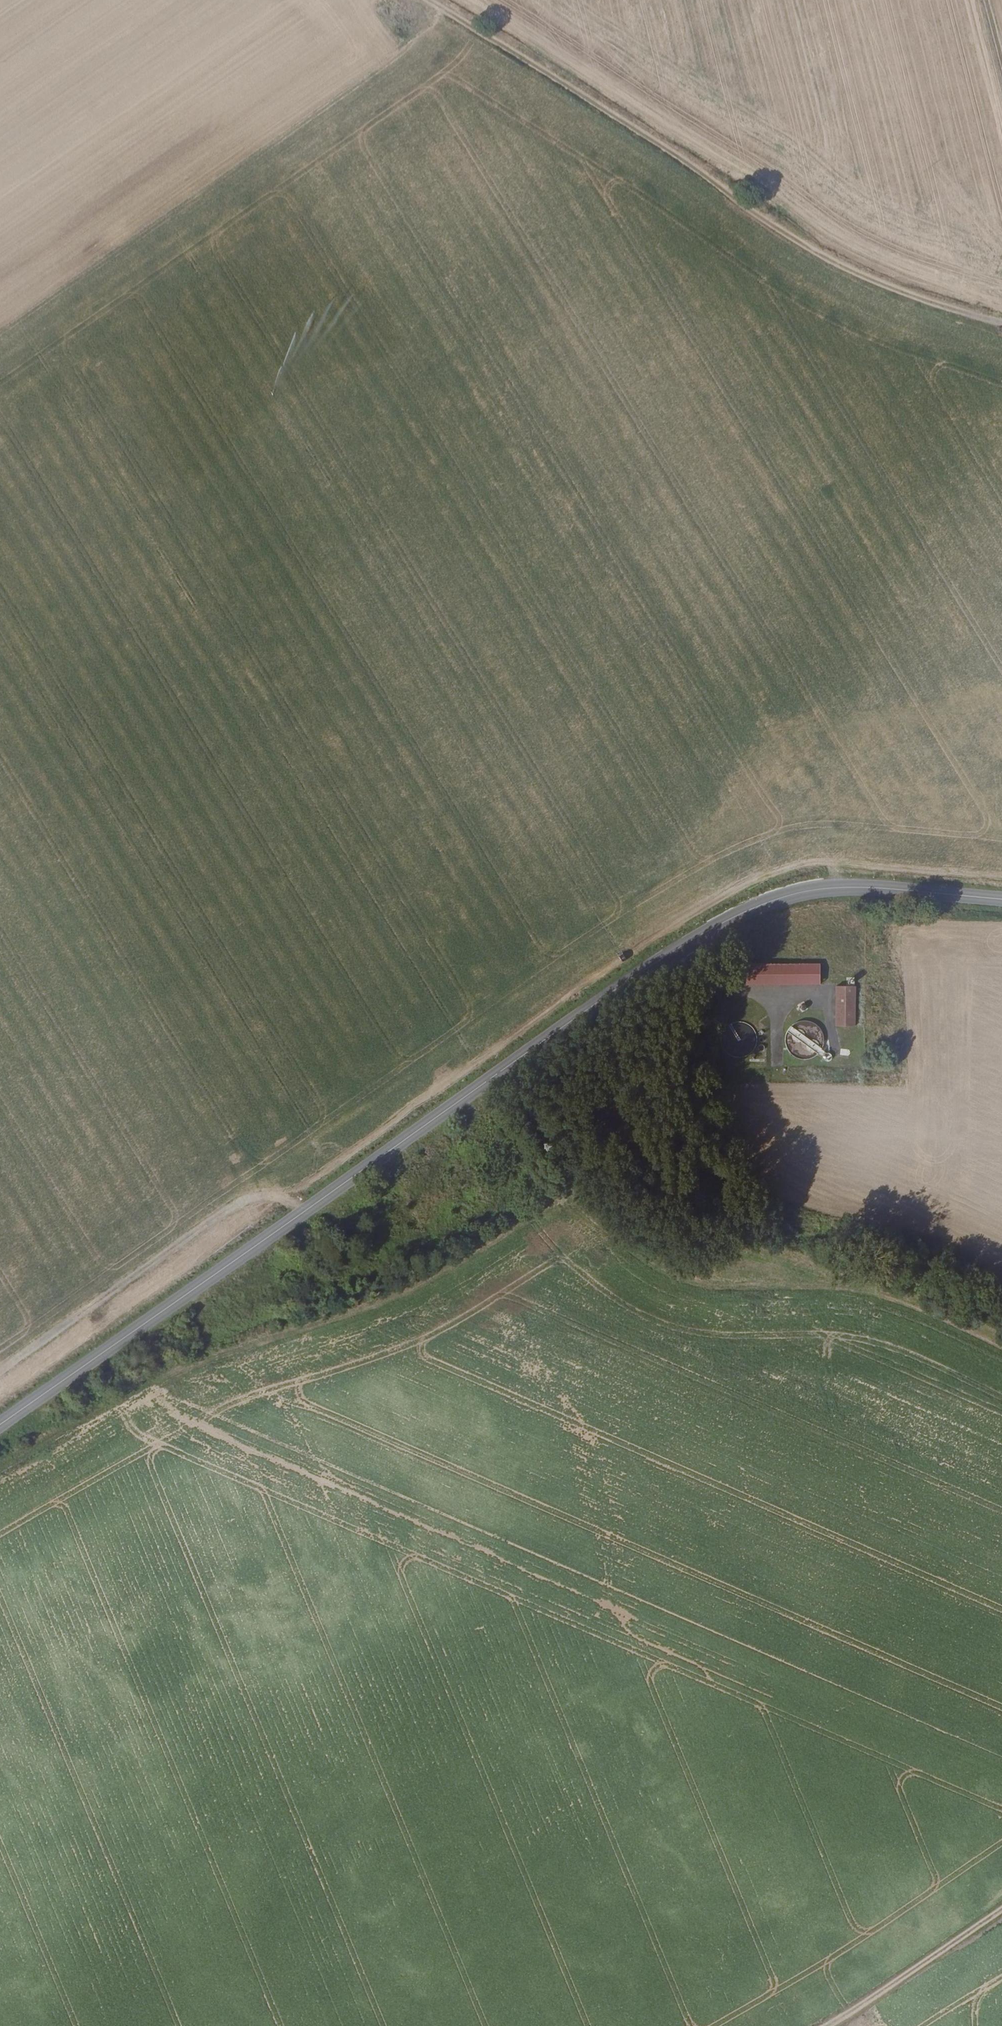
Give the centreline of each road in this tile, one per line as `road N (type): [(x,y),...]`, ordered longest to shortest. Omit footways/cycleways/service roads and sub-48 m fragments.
road 1 (tertiary): [(1001,898),(865,887),(813,890),(744,911),(481,1089),(0,1434)]
road 2 (track): [(1001,329),(859,279),(420,0)]
road 3 (primary): [(139,1360),(161,2025)]
road 4 (track): [(310,1211),(280,1197),(246,1201),(0,1370)]
road 5 (primary): [(120,1307),(90,1266),(0,965)]
road 6 (track): [(1001,1906),(812,2025)]

